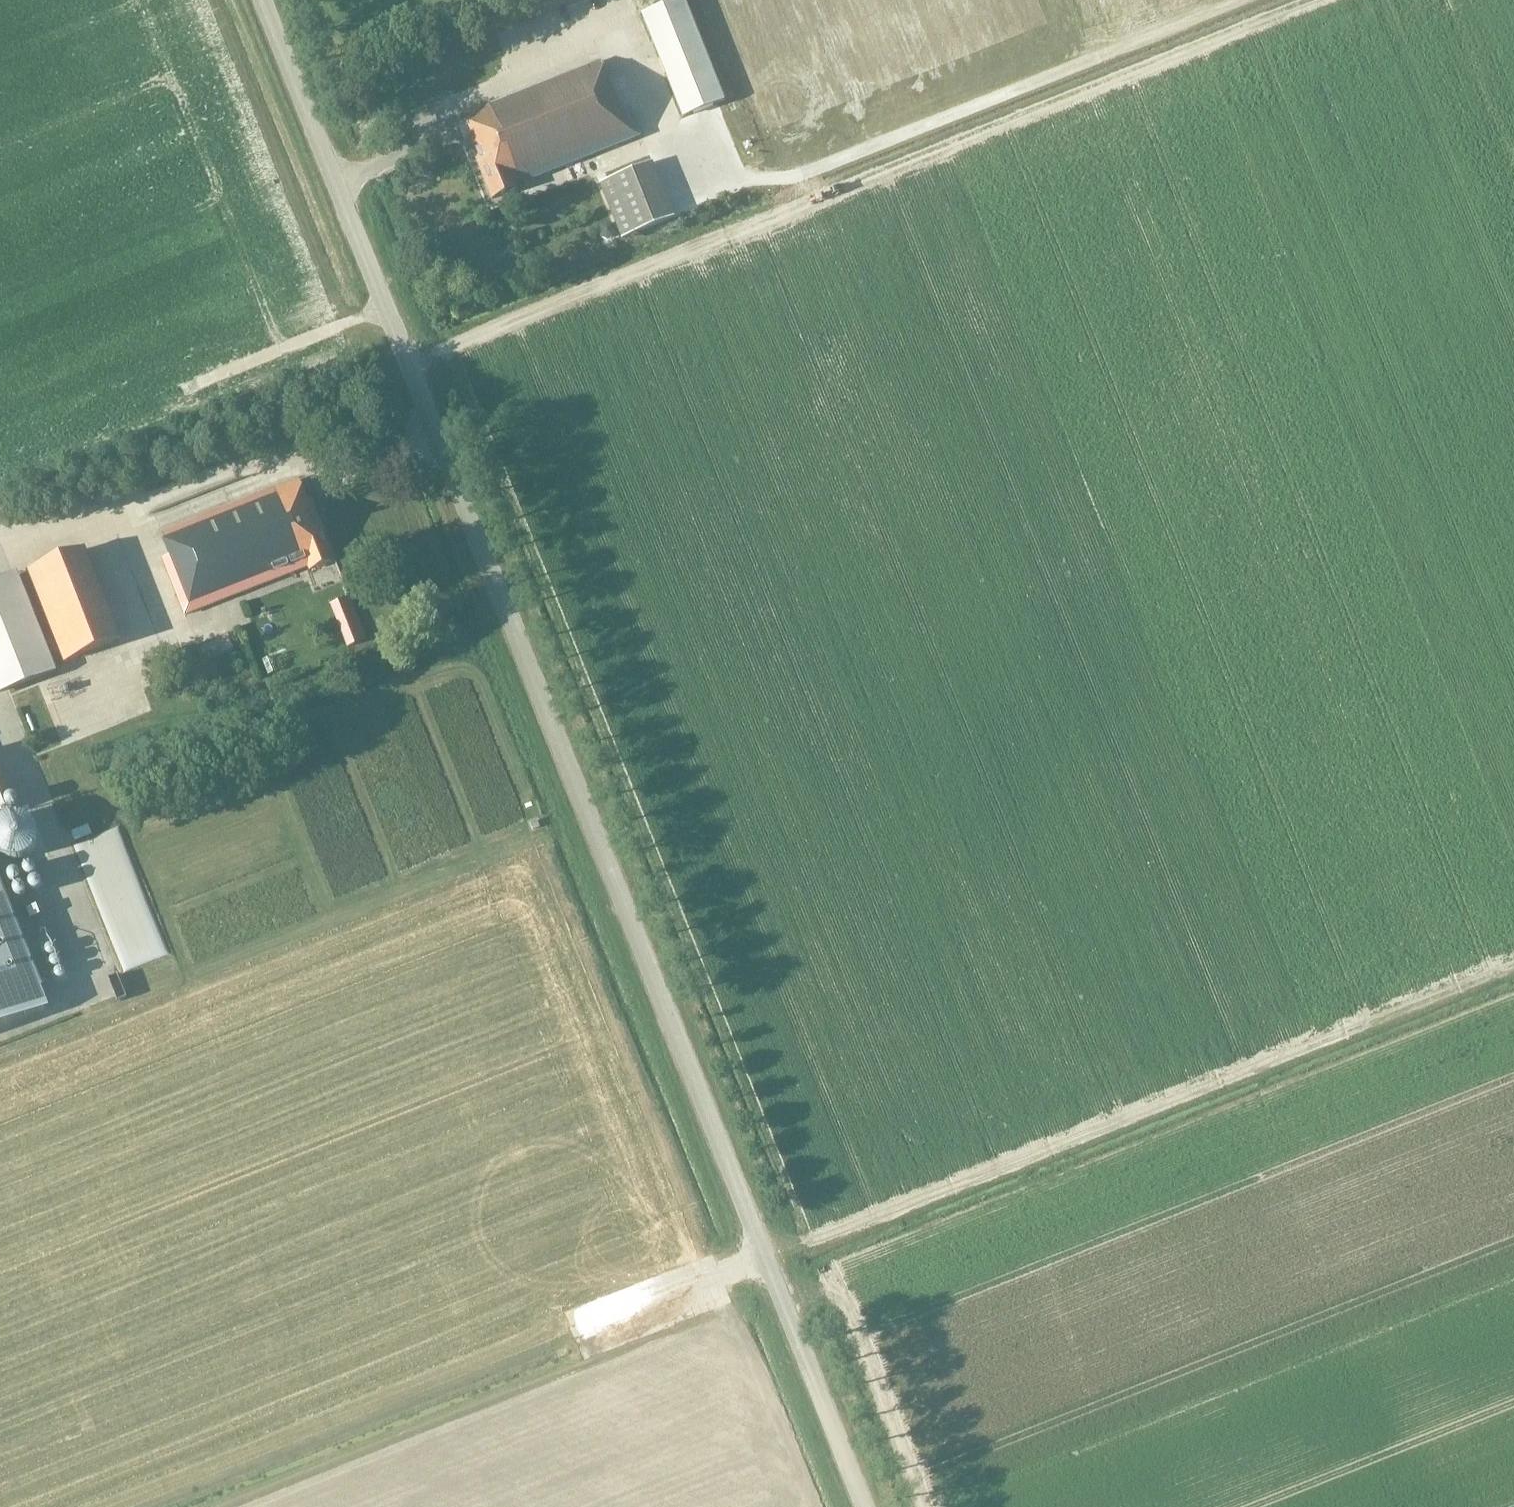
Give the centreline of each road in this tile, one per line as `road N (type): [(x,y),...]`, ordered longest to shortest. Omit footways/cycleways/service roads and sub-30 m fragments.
road 1 (unclassified): [(866,1506),(264,0)]

